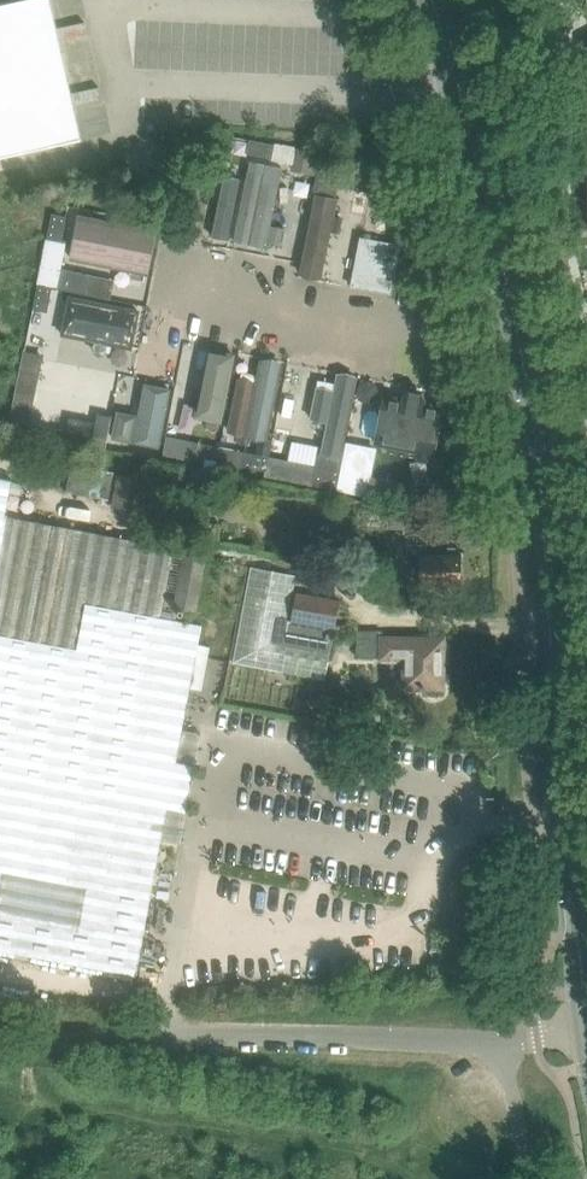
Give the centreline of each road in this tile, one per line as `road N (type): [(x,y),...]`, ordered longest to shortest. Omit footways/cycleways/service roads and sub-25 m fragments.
road 1 (tertiary): [(586,1006),(535,438)]
road 2 (unclassified): [(502,1043),(121,1035),(0,1044)]
road 3 (residential): [(168,280),(395,328),(446,303),(508,289)]
road 4 (tertiary): [(508,289),(432,0)]
road 5 (tertiary): [(535,438),(508,289)]
road 6 (unclassified): [(527,1178),(502,1043)]

